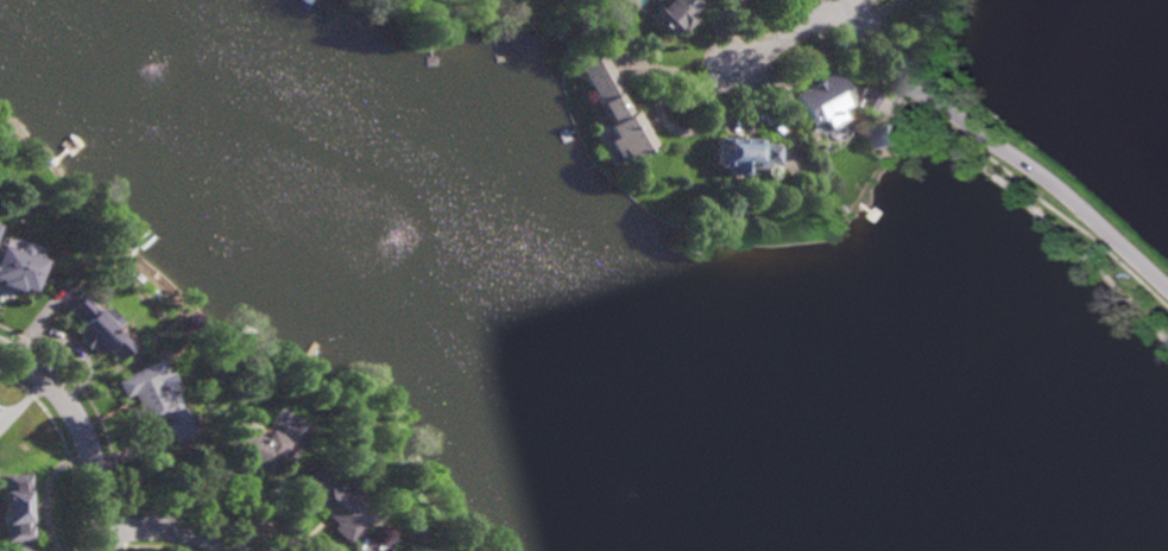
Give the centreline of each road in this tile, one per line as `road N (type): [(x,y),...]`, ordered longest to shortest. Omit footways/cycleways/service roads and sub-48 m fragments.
road 1 (residential): [(847,0),(899,65),(1040,171),(1167,284)]
road 2 (residential): [(105,550),(106,502),(83,432),(49,378),(0,347)]
road 3 (residential): [(107,528),(206,536),(240,550)]
road 4 (residential): [(732,71),(850,6)]

